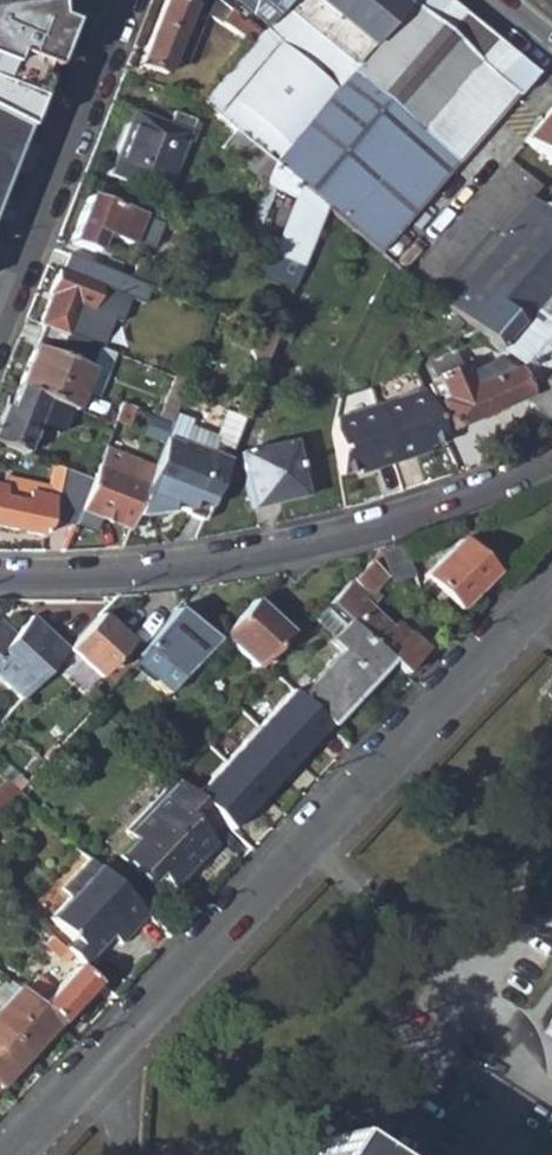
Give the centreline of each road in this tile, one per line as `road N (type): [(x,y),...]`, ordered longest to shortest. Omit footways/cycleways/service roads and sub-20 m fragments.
road 1 (residential): [(13,1154),(551,589)]
road 2 (residential): [(0,578),(159,571),(308,544),(396,523),(551,463)]
road 3 (residential): [(0,326),(126,0)]

